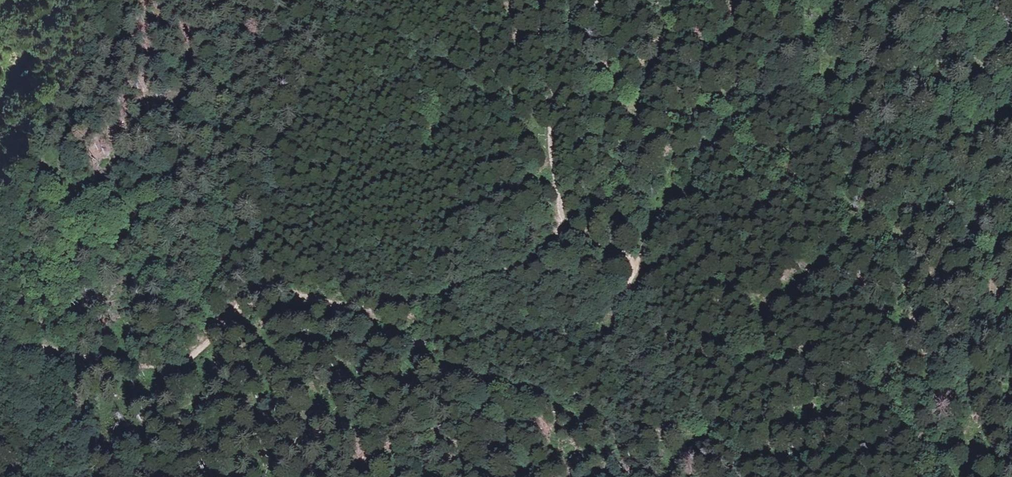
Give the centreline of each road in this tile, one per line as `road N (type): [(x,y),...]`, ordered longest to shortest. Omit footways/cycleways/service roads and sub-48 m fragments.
road 1 (track): [(0,332),(130,367),(198,350),(240,303),(285,292),(317,296)]
road 2 (track): [(632,277),(610,313),(593,321),(466,342),(408,340),(332,301)]
road 3 (track): [(408,340),(565,411),(693,442)]
road 4 (track): [(332,301),(418,302),(526,267),(561,231)]
road 5 (track): [(561,231),(538,0)]
road 6 (track): [(663,45),(627,151),(585,212),(561,231)]

